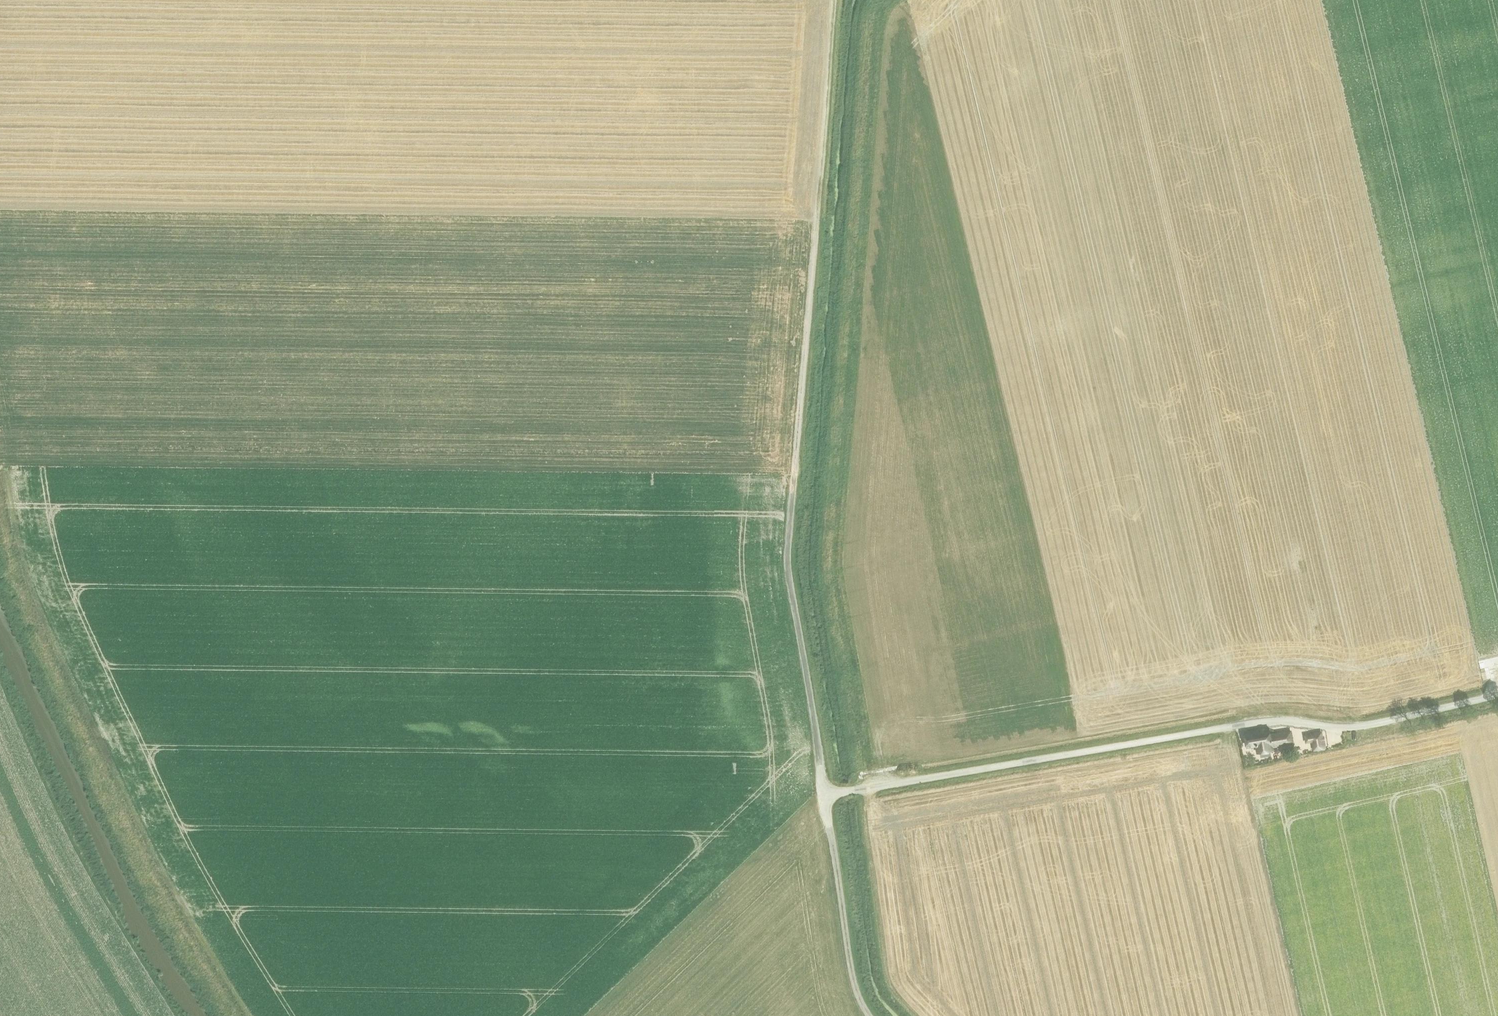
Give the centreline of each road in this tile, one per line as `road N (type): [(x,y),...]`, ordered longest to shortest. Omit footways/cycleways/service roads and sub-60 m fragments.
road 1 (unclassified): [(821,796),(1272,719),(1364,725),(1497,694)]
road 2 (unclassified): [(821,796),(786,558),(816,218)]
road 3 (unclassified): [(868,1015),(851,970),(821,796)]
road 4 (track): [(816,218),(834,0)]

